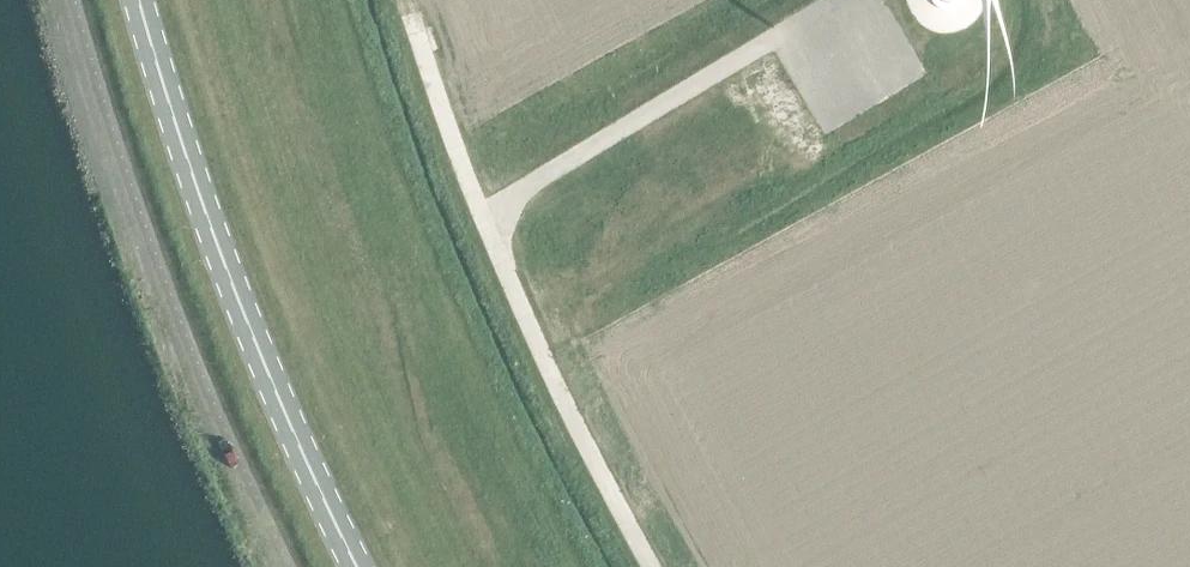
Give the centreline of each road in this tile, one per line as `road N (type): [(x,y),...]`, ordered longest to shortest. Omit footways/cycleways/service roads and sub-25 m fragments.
road 1 (secondary): [(361,566),(258,353),(133,0)]

